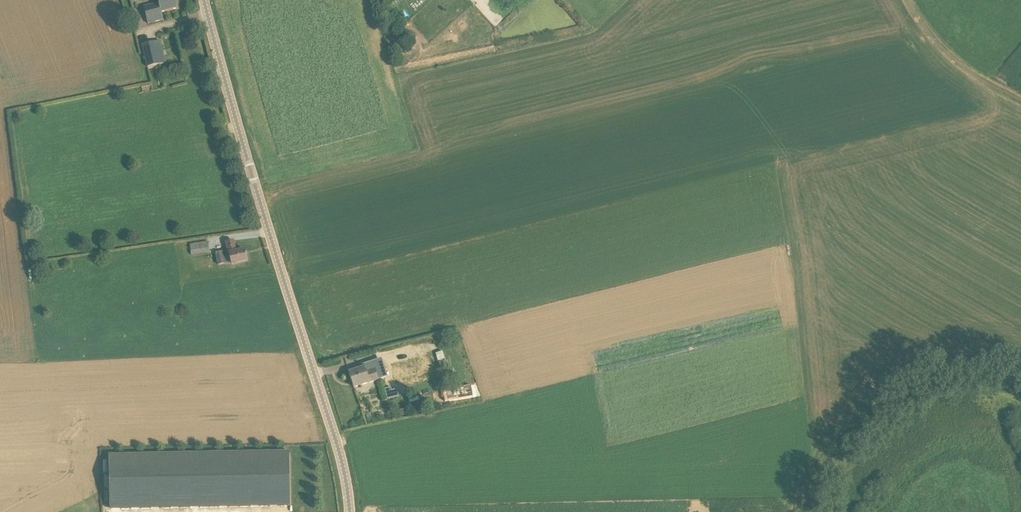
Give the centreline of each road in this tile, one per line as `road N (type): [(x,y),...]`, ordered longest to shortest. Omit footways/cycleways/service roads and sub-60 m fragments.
road 1 (residential): [(349,511),(206,0)]
road 2 (track): [(1020,106),(951,61),(907,0)]

